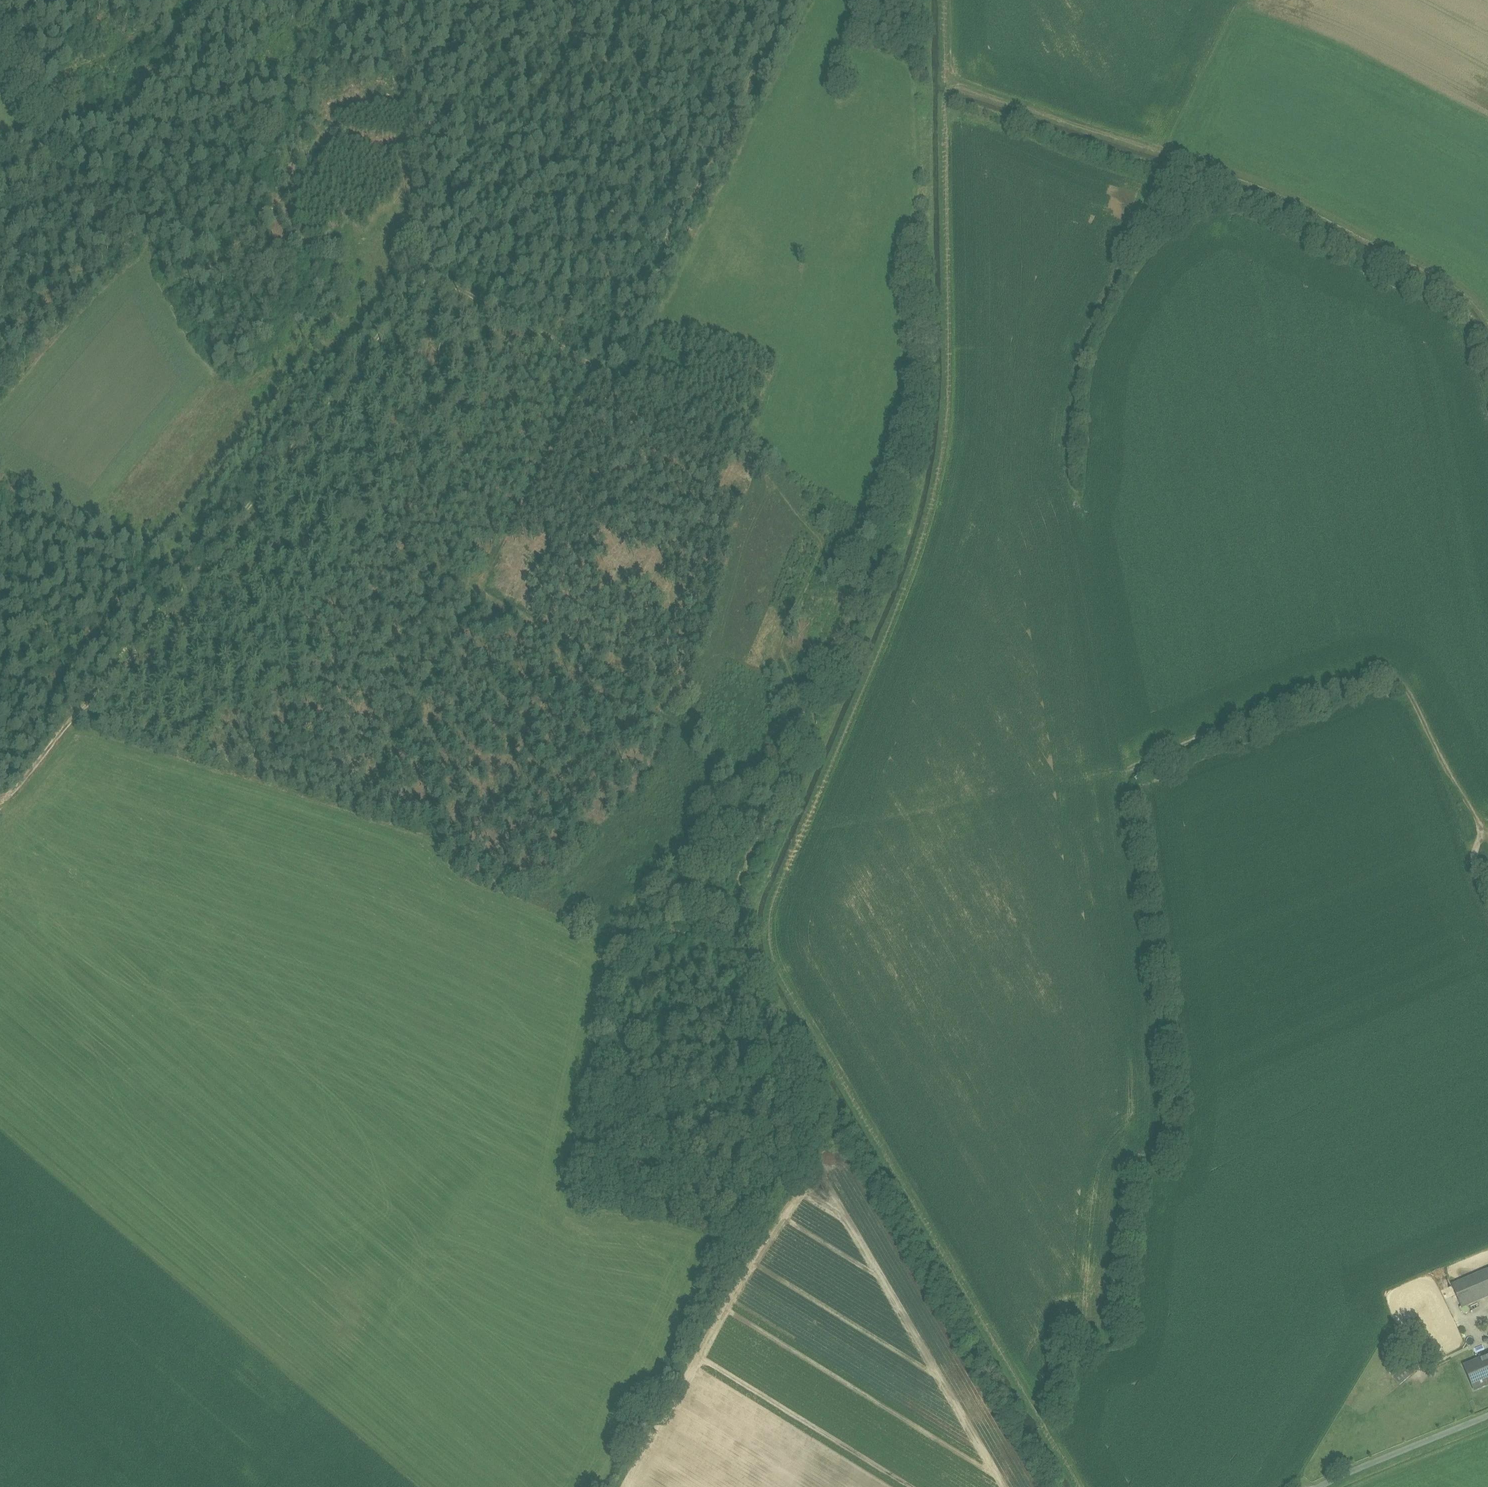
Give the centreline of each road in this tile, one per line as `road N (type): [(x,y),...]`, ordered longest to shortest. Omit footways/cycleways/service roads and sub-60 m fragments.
road 1 (unclassified): [(1487,1413),(1329,1486)]

